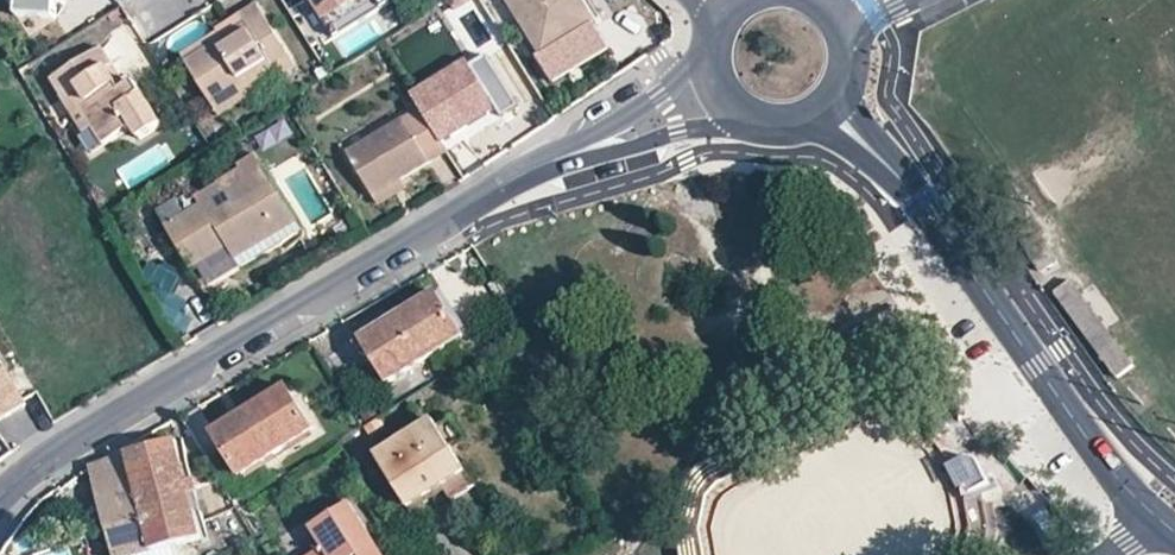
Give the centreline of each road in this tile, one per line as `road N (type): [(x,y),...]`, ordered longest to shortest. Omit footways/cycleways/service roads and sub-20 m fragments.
road 1 (residential): [(0,502),(26,473),(257,328),(550,160)]
road 2 (tertiary): [(918,199),(1078,428),(1160,521)]
road 3 (residential): [(550,160),(758,114)]
road 4 (residential): [(715,44),(662,92),(550,160)]
road 5 (tertiary): [(796,115),(918,199)]
road 6 (tertiary): [(918,199),(835,84)]

